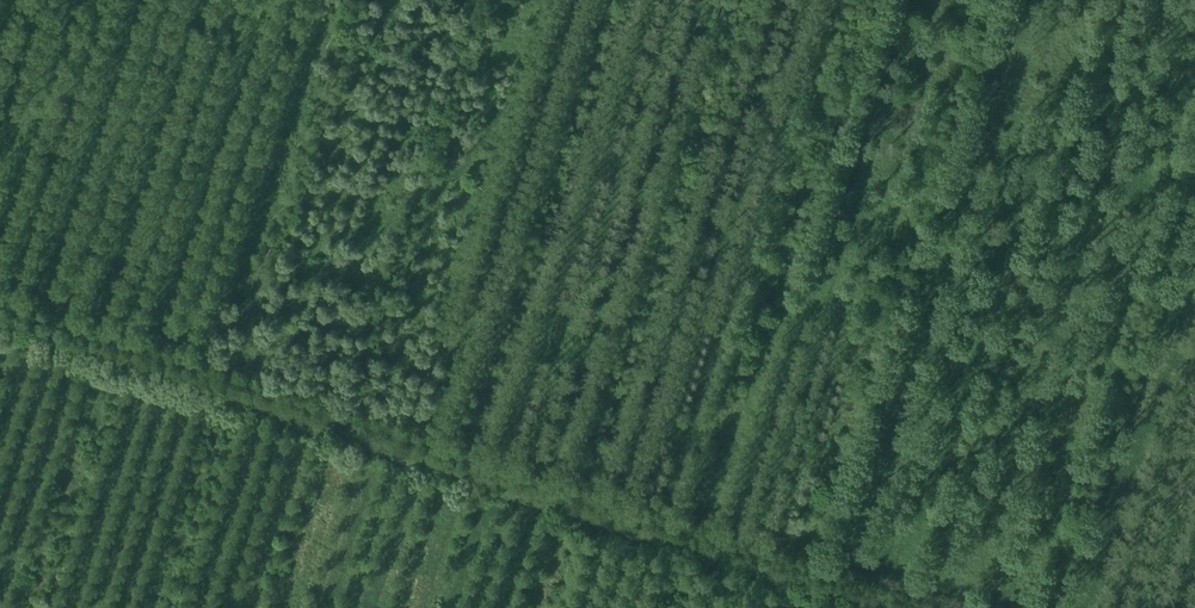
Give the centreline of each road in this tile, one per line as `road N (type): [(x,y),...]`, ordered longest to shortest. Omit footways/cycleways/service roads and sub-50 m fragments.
road 1 (track): [(0,294),(963,607)]

